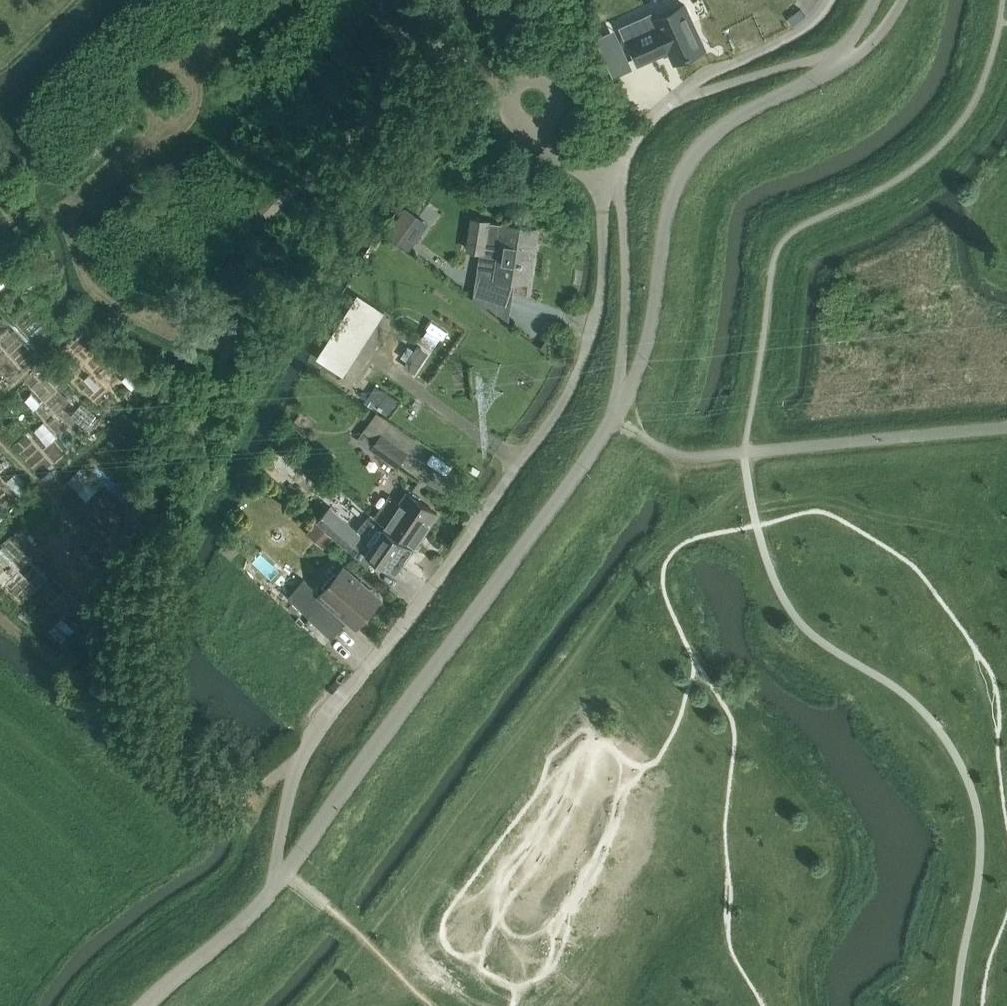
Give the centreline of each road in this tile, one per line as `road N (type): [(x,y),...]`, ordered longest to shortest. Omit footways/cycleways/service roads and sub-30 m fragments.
road 1 (residential): [(275,889),(297,765),(572,389),(600,309),(612,184)]
road 2 (unclassified): [(275,889),(620,407)]
road 3 (unclassified): [(620,407),(638,374),(667,218),(693,157),(715,133),(843,60)]
road 4 (residential): [(620,407),(628,276),(626,222),(612,184)]
road 5 (residential): [(675,100),(710,72),(799,32),(830,0)]
road 6 (residential): [(675,100),(805,61),(843,60)]
road 7 (unclassified): [(146,1005),(275,889)]

